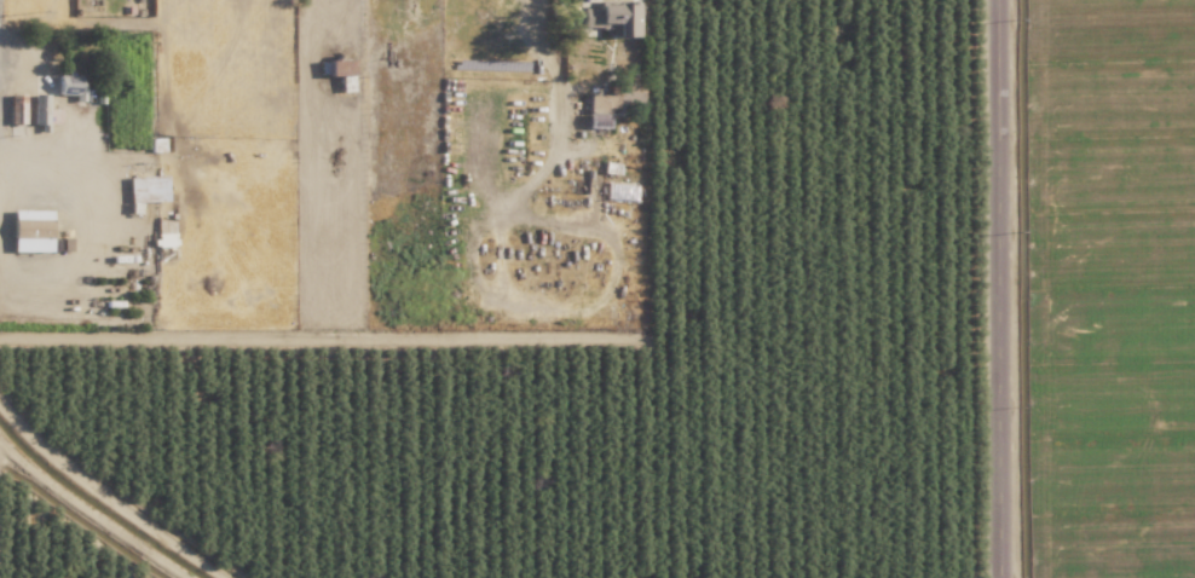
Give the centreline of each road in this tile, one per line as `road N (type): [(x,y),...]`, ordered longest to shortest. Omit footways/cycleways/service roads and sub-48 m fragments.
road 1 (residential): [(1000,577),(1001,0)]

